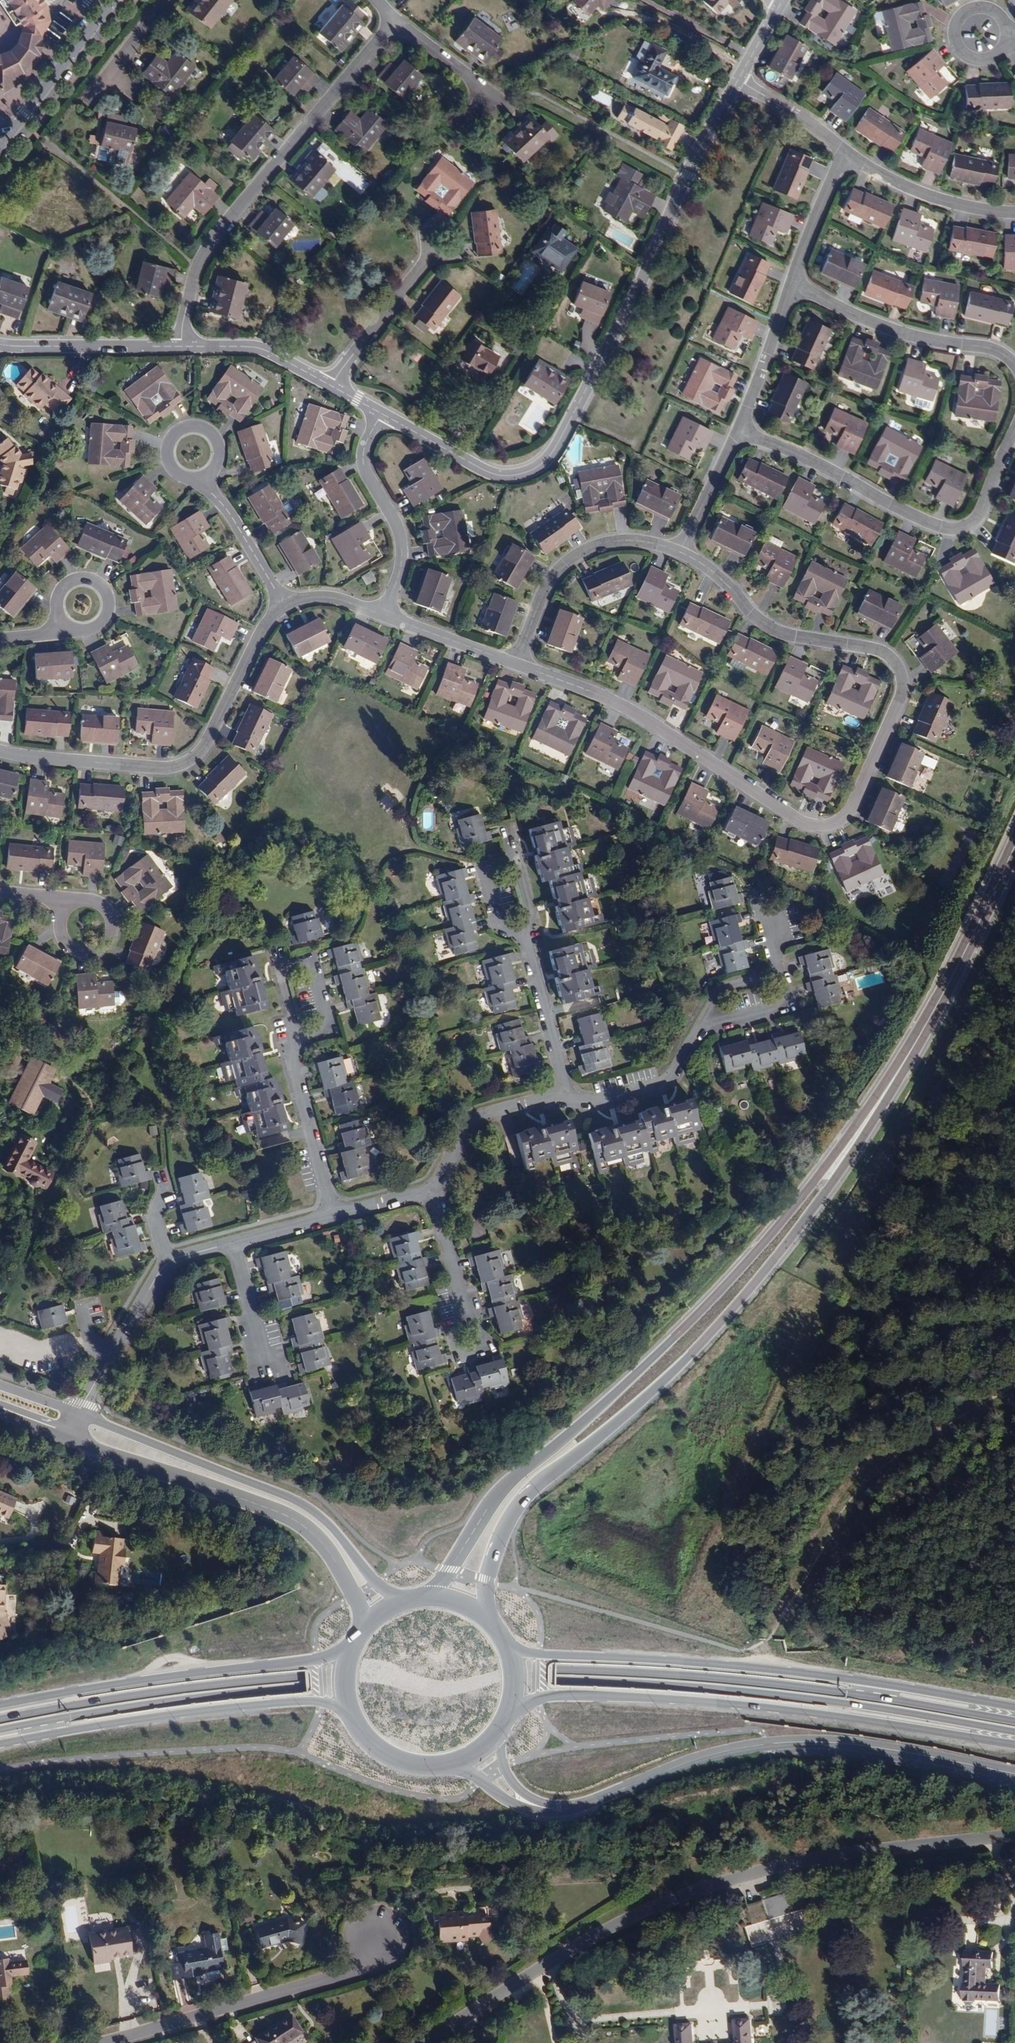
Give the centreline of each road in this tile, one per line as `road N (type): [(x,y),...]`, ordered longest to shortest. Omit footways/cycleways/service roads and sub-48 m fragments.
road 1 (primary): [(1014,1719),(723,1679),(516,1668),(205,1687),(0,1722)]
road 2 (primary): [(0,1731),(214,1697),(493,1678),(746,1689),(1014,1729)]
road 3 (residential): [(681,554),(723,579),(771,627),(888,653),(902,666),(907,681),(900,708),(845,819),(829,829),(806,825),(621,703),(519,665)]
road 4 (residential): [(1014,1838),(855,1850),(706,1889),(635,1918),(425,2042)]
road 5 (residential): [(738,80),(547,463),(509,479),(485,473),(381,414)]
road 6 (primary): [(827,1178),(718,1298),(518,1474),(426,1597)]
road 7 (primary): [(485,1617),(487,1580),(526,1497),(675,1372),(756,1282),(827,1178)]
road 8 (primary): [(1014,1707),(760,1667),(537,1652),(501,1636)]
road 9 (primary): [(509,1711),(566,1693),(613,1694),(760,1706),(1014,1744)]
road 10 (residential): [(530,1805),(576,1807),(682,1765),(770,1744),(887,1747),(1014,1773)]
road 11 (residential): [(430,1191),(164,1262),(79,1417)]
road 12 (residential): [(396,20),(215,240),(186,308),(180,347)]
road 13 (track): [(760,1667),(833,1530),(880,1472),(1014,1391)]
road 14 (primary): [(1014,845),(946,992),(827,1178)]
road 15 (tertiary): [(401,1601),(376,1585),(311,1510),(79,1417)]
road 16 (residential): [(288,607),(262,636),(195,762),(144,770),(0,749)]
road 17 (tertiary): [(71,1437),(298,1521),(332,1556),(367,1624)]
road 18 (primary): [(0,1746),(294,1701),(351,1712)]
road 19 (residential): [(1014,438),(983,515),(956,528),(933,525),(739,430)]
road 20 (residential): [(430,1191),(472,1118),(531,1100),(589,1104),(667,1081),(699,1028)]
road 21 (residential): [(113,2042),(361,1971),(376,1936)]
road 22 (residential): [(791,286),(888,328),(985,347),(1014,364)]
road 23 (track): [(199,271),(18,125)]
road 24 (residential): [(519,665),(558,576),(590,551),(622,542),(681,554)]
road 25 (residential): [(381,414),(363,454),(366,470),(402,530),(405,555),(385,615)]
road 26 (residential): [(180,347),(0,345)]
road 27 (residential): [(1014,213),(949,203),(884,177),(848,152)]
road 28 (residential): [(332,385),(439,248)]
road 29 (residential): [(332,385),(272,353),(180,347)]
road 30 (tertiary): [(104,15),(8,139)]
road 31 (residential): [(204,477),(288,607)]
road 32 (residential): [(791,286),(739,430)]
road 33 (primary): [(146,1681),(0,1705)]
road 34 (primary): [(352,1649),(206,1672)]
road 35 (residential): [(848,152),(791,286)]
road 36 (residential): [(519,665),(385,615)]
road 37 (residential): [(739,430),(681,554)]
road 38 (residential): [(500,101),(396,20)]
road 39 (residential): [(848,152),(738,80)]
road 40 (residential): [(67,908),(63,940),(92,955),(108,946),(115,928),(102,904)]
road 41 (residential): [(204,477),(173,470),(170,438),(202,427),(220,446)]
road 42 (primary): [(351,1712),(371,1741),(401,1760),(453,1762)]
road 43 (residential): [(67,625),(59,595),(85,578),(110,600),(101,624)]
road 44 (residential): [(1007,35),(993,57),(975,60),(960,51),(955,26),(981,8)]

